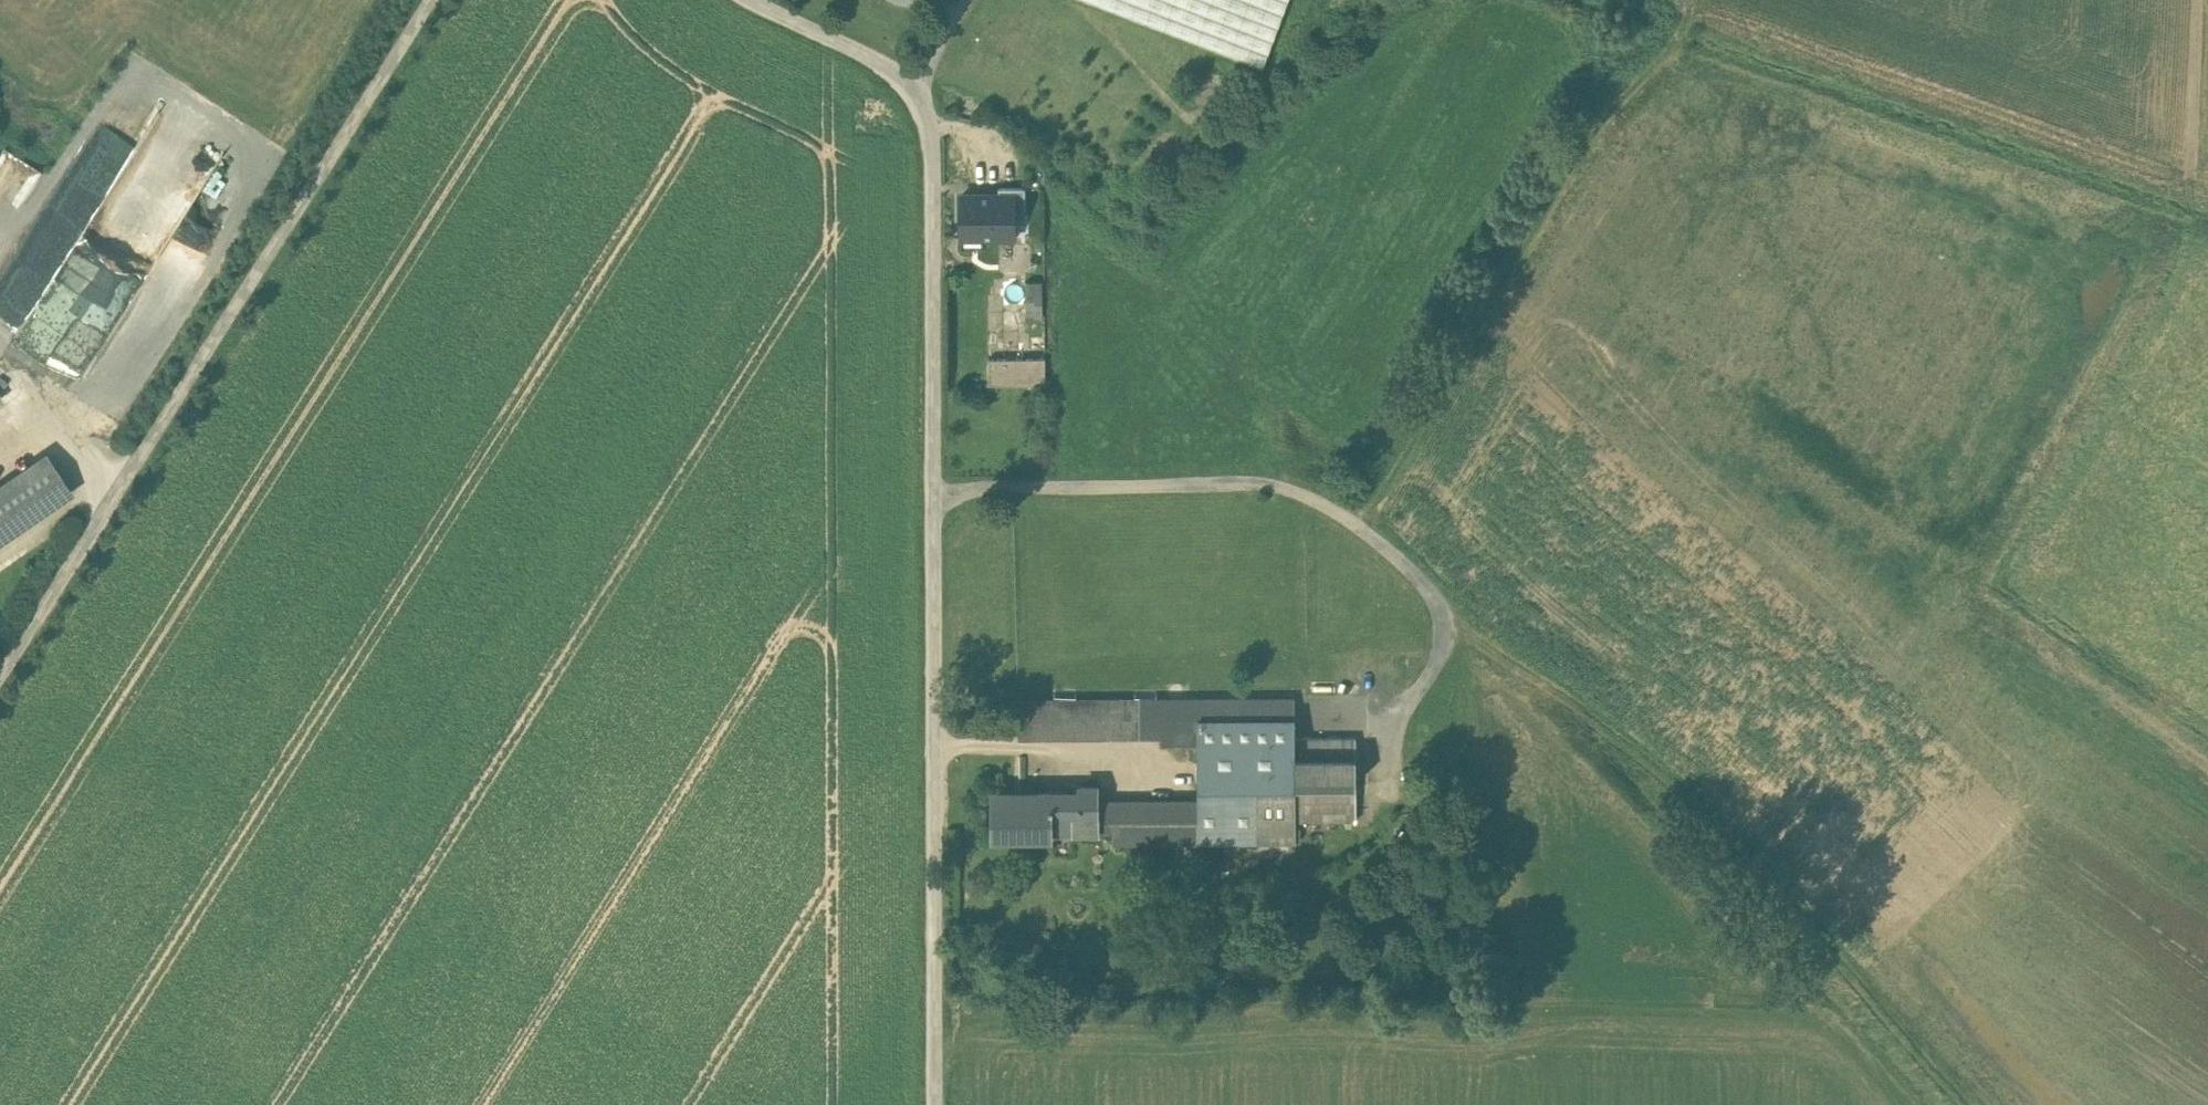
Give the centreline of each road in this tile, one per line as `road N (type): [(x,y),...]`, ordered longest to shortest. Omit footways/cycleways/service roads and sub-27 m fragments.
road 1 (unclassified): [(935,1104),(929,121),(912,86),(868,54),(753,0)]
road 2 (unclassified): [(430,0),(0,674)]
road 3 (track): [(1450,617),(1479,647),(1644,765),(1958,1104)]
road 4 (track): [(1346,519),(1370,508),(1582,147),(1690,21)]

